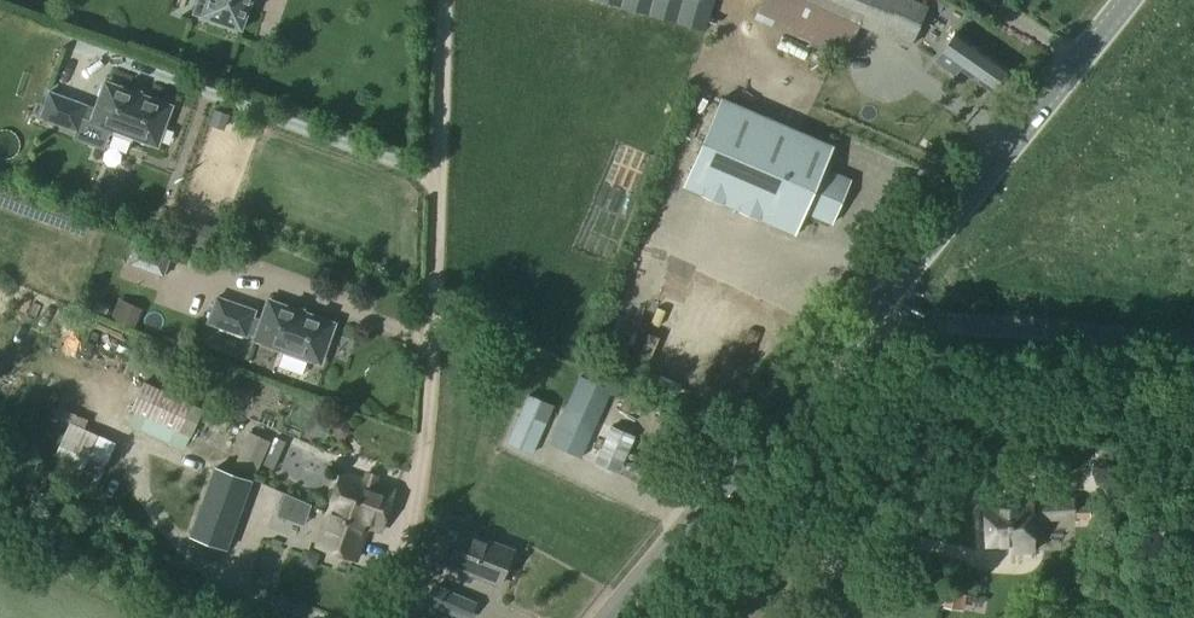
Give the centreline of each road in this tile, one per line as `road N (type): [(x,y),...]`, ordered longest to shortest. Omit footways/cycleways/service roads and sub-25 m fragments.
road 1 (tertiary): [(864,321),(1123,0)]
road 2 (tertiary): [(607,617),(864,321)]
road 3 (unclassified): [(1193,348),(1036,328),(864,321)]

